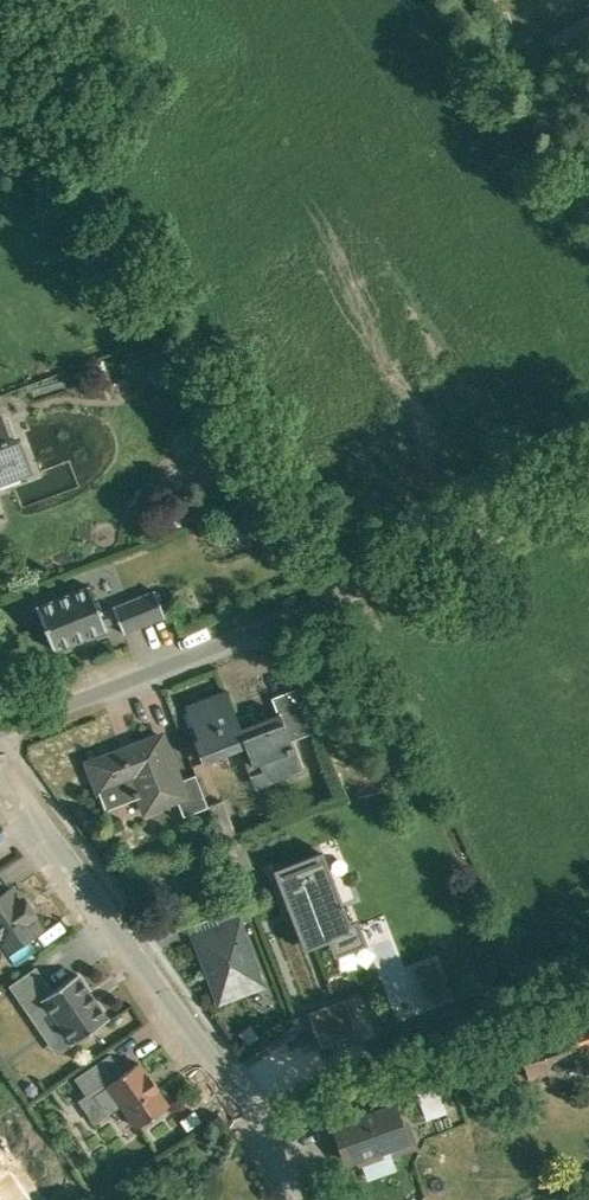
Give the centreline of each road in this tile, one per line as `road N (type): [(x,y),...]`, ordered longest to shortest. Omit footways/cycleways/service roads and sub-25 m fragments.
road 1 (residential): [(588,496),(0,728)]
road 2 (residential): [(301,1199),(0,771)]

